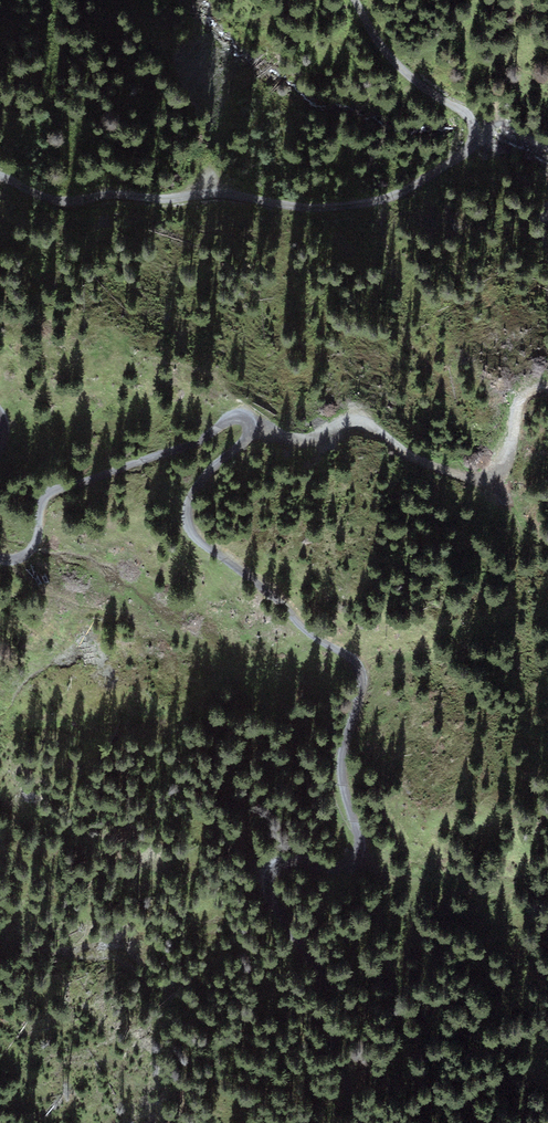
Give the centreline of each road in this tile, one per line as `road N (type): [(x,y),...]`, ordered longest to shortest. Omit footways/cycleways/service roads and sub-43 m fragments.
road 1 (track): [(30,546),(45,499),(58,491),(195,442),(247,413),(254,430),(184,500),(183,532),(357,662),(366,677),(338,753),(352,816)]
road 2 (track): [(0,173),(47,195),(225,195),(313,211),(399,202),(451,175),(474,119),(460,96),(379,40),(356,0)]
road 3 (track): [(361,858),(341,868),(269,864),(263,880),(315,951),(347,1071),(372,1122)]
road 4 (track): [(254,421),(295,441),(368,421),(422,463),(475,480),(515,424),(547,407)]

